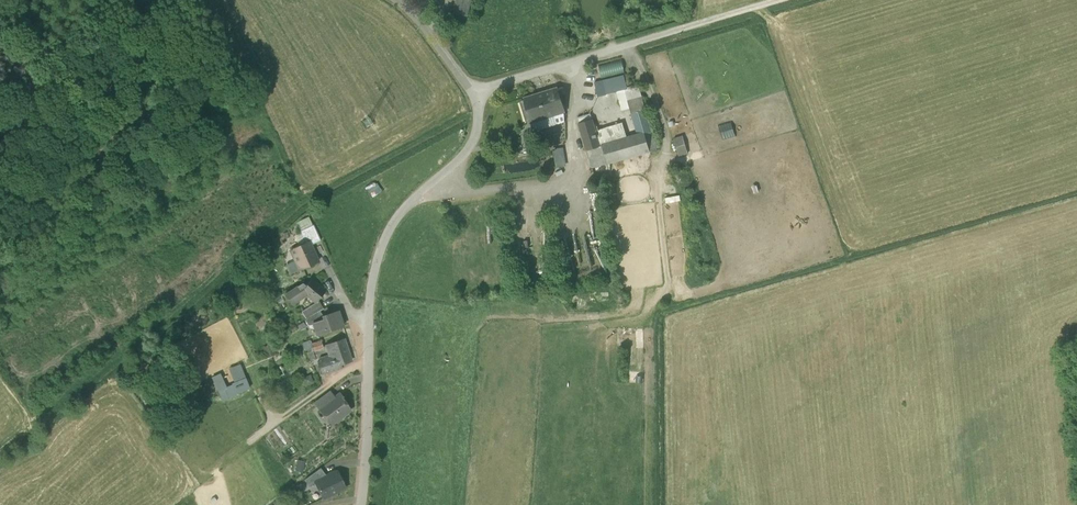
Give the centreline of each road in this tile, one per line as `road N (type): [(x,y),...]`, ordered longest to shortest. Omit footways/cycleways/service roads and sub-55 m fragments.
road 1 (residential): [(359,504),(377,258),(394,222),(463,156),(481,124),(471,93),(395,0)]
road 2 (track): [(203,478),(370,354)]

